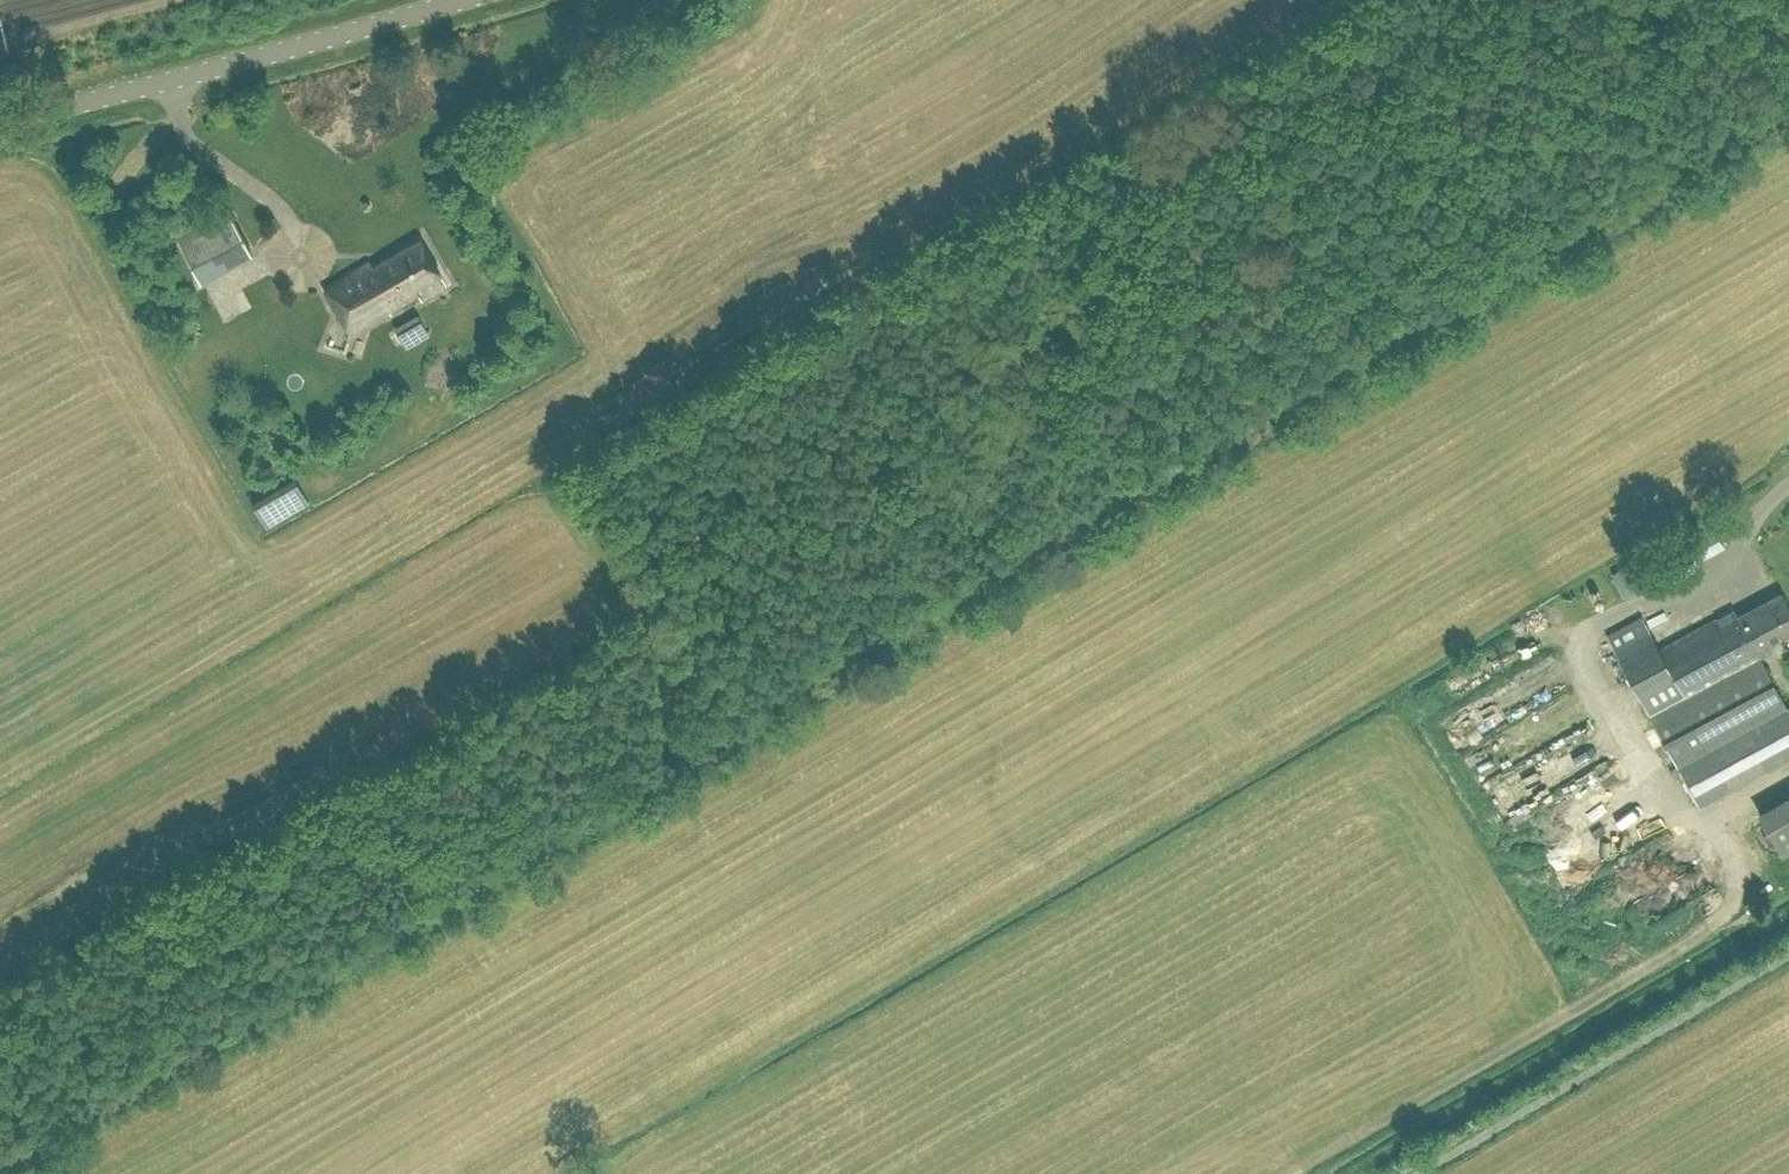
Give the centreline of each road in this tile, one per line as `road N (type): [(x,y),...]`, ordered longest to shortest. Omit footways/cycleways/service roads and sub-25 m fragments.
road 1 (unclassified): [(0,124),(455,0)]

